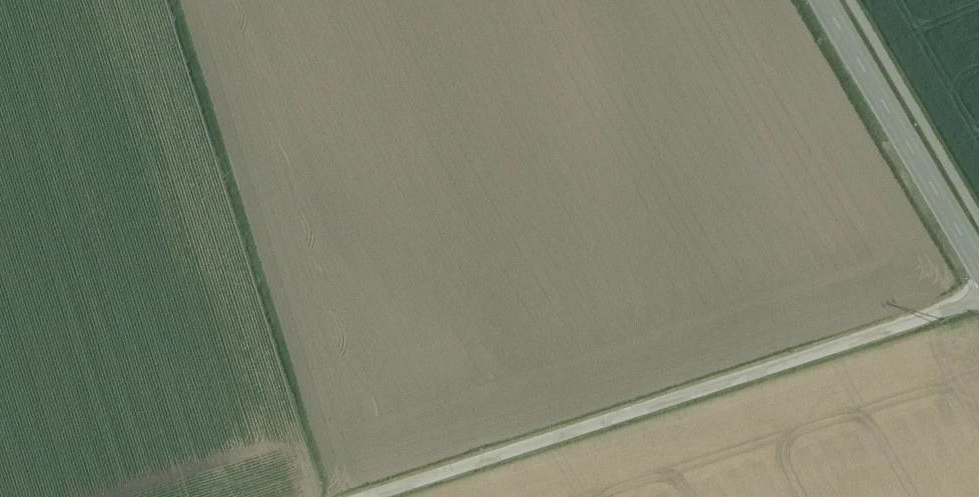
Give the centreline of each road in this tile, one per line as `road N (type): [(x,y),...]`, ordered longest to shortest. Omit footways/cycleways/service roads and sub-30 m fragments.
road 1 (residential): [(363,496),(978,302)]
road 2 (track): [(170,0),(324,496)]
road 3 (secondary): [(824,0),(978,266)]

